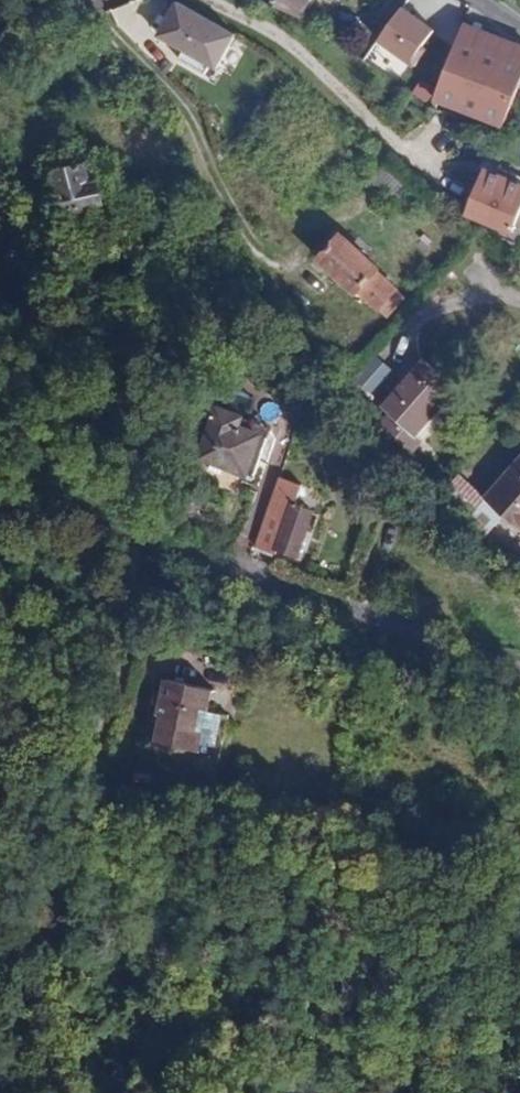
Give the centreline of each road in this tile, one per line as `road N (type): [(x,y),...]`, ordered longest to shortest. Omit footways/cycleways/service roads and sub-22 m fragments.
road 1 (residential): [(519,678),(0,502)]

